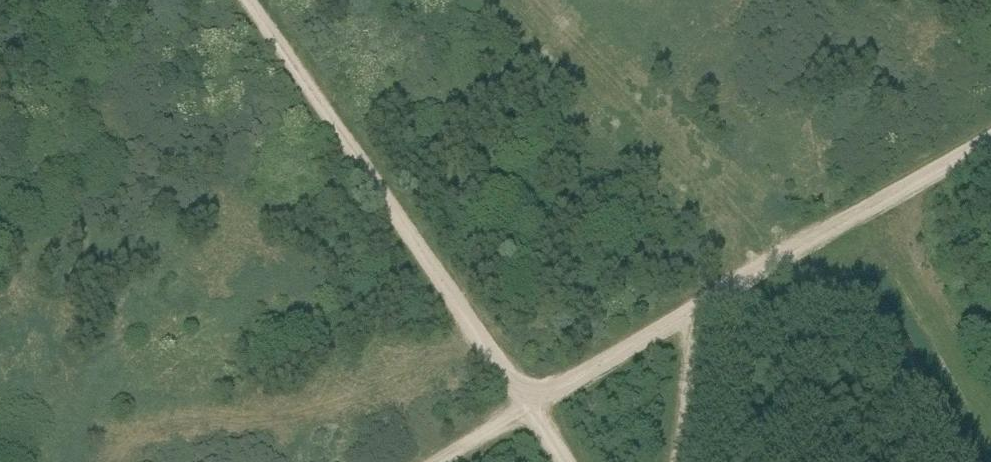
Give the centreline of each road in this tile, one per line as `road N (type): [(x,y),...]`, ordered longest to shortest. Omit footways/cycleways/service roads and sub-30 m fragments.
road 1 (track): [(431,461),(990,131)]
road 2 (track): [(249,0),(563,461)]

